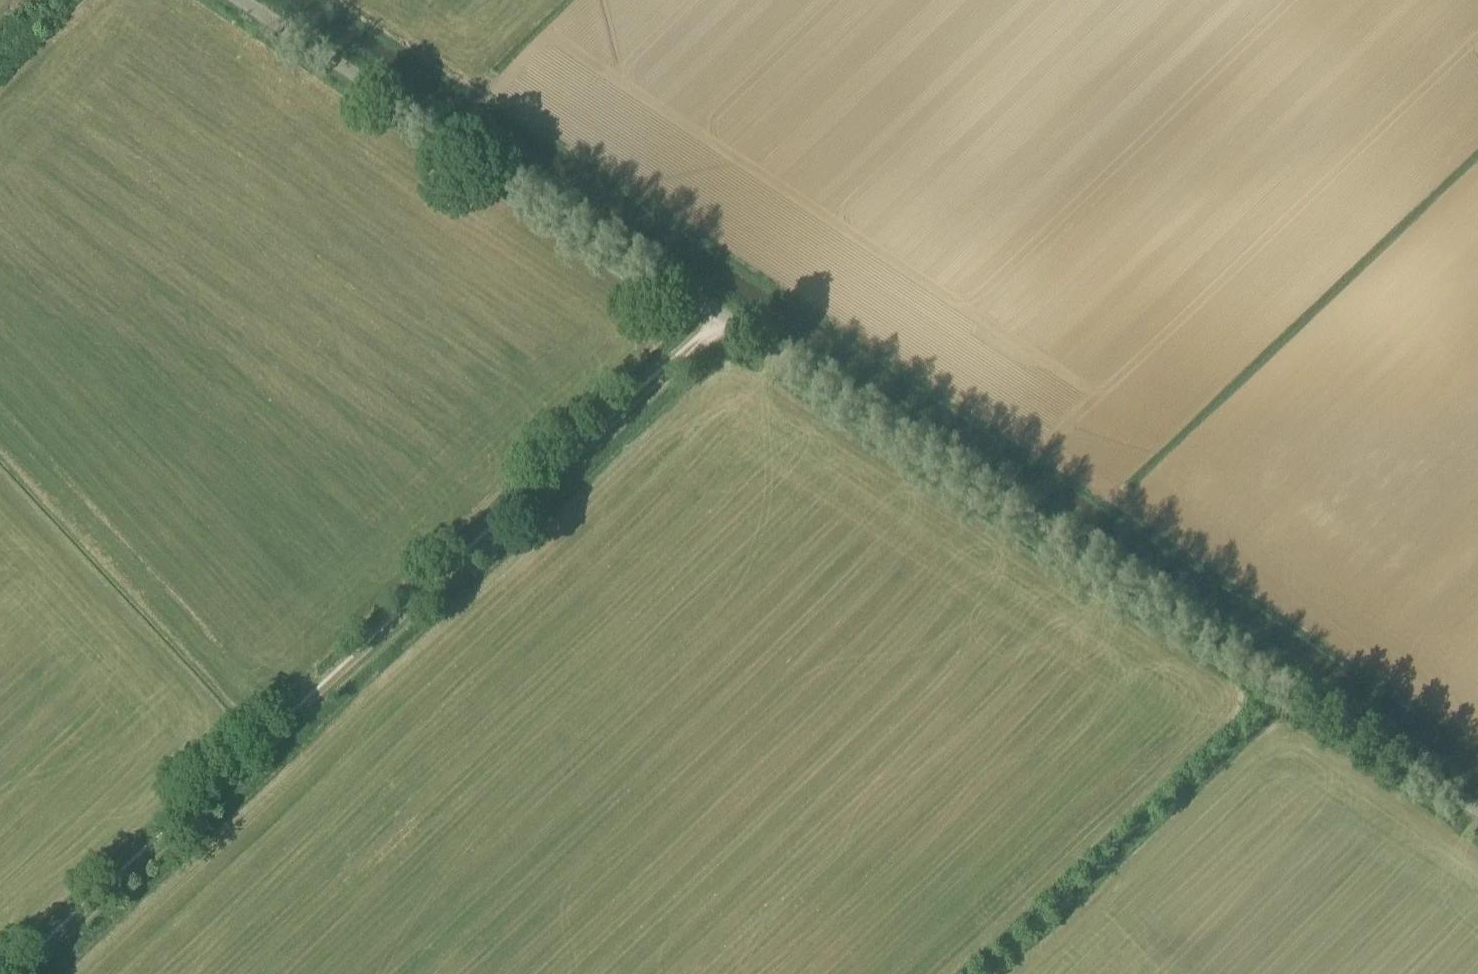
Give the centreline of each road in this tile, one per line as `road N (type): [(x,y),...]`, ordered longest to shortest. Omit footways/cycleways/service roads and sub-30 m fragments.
road 1 (unclassified): [(1477,814),(235,0)]
road 2 (track): [(728,323),(24,973)]

